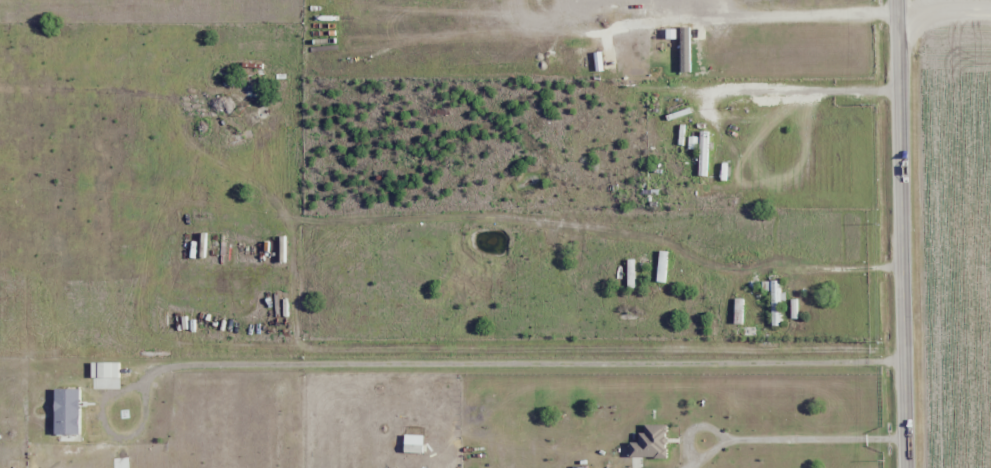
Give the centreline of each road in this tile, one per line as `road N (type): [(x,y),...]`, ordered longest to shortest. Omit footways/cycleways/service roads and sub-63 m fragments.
road 1 (tertiary): [(903,0),(909,467)]

